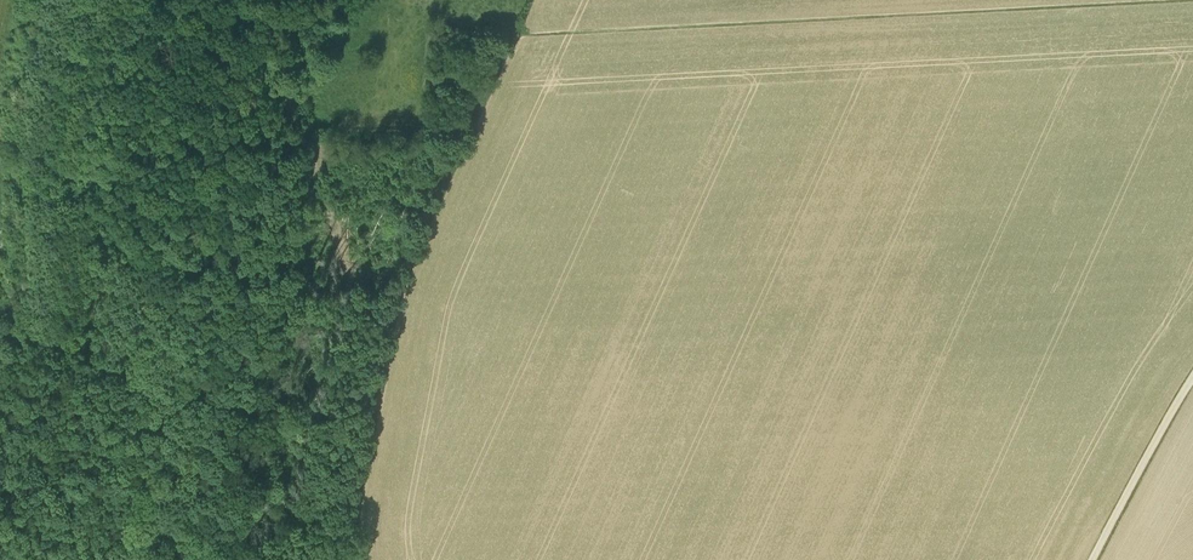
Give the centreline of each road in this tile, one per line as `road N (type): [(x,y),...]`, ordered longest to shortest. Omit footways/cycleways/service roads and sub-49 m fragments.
road 1 (track): [(1192,376),(1092,559)]

